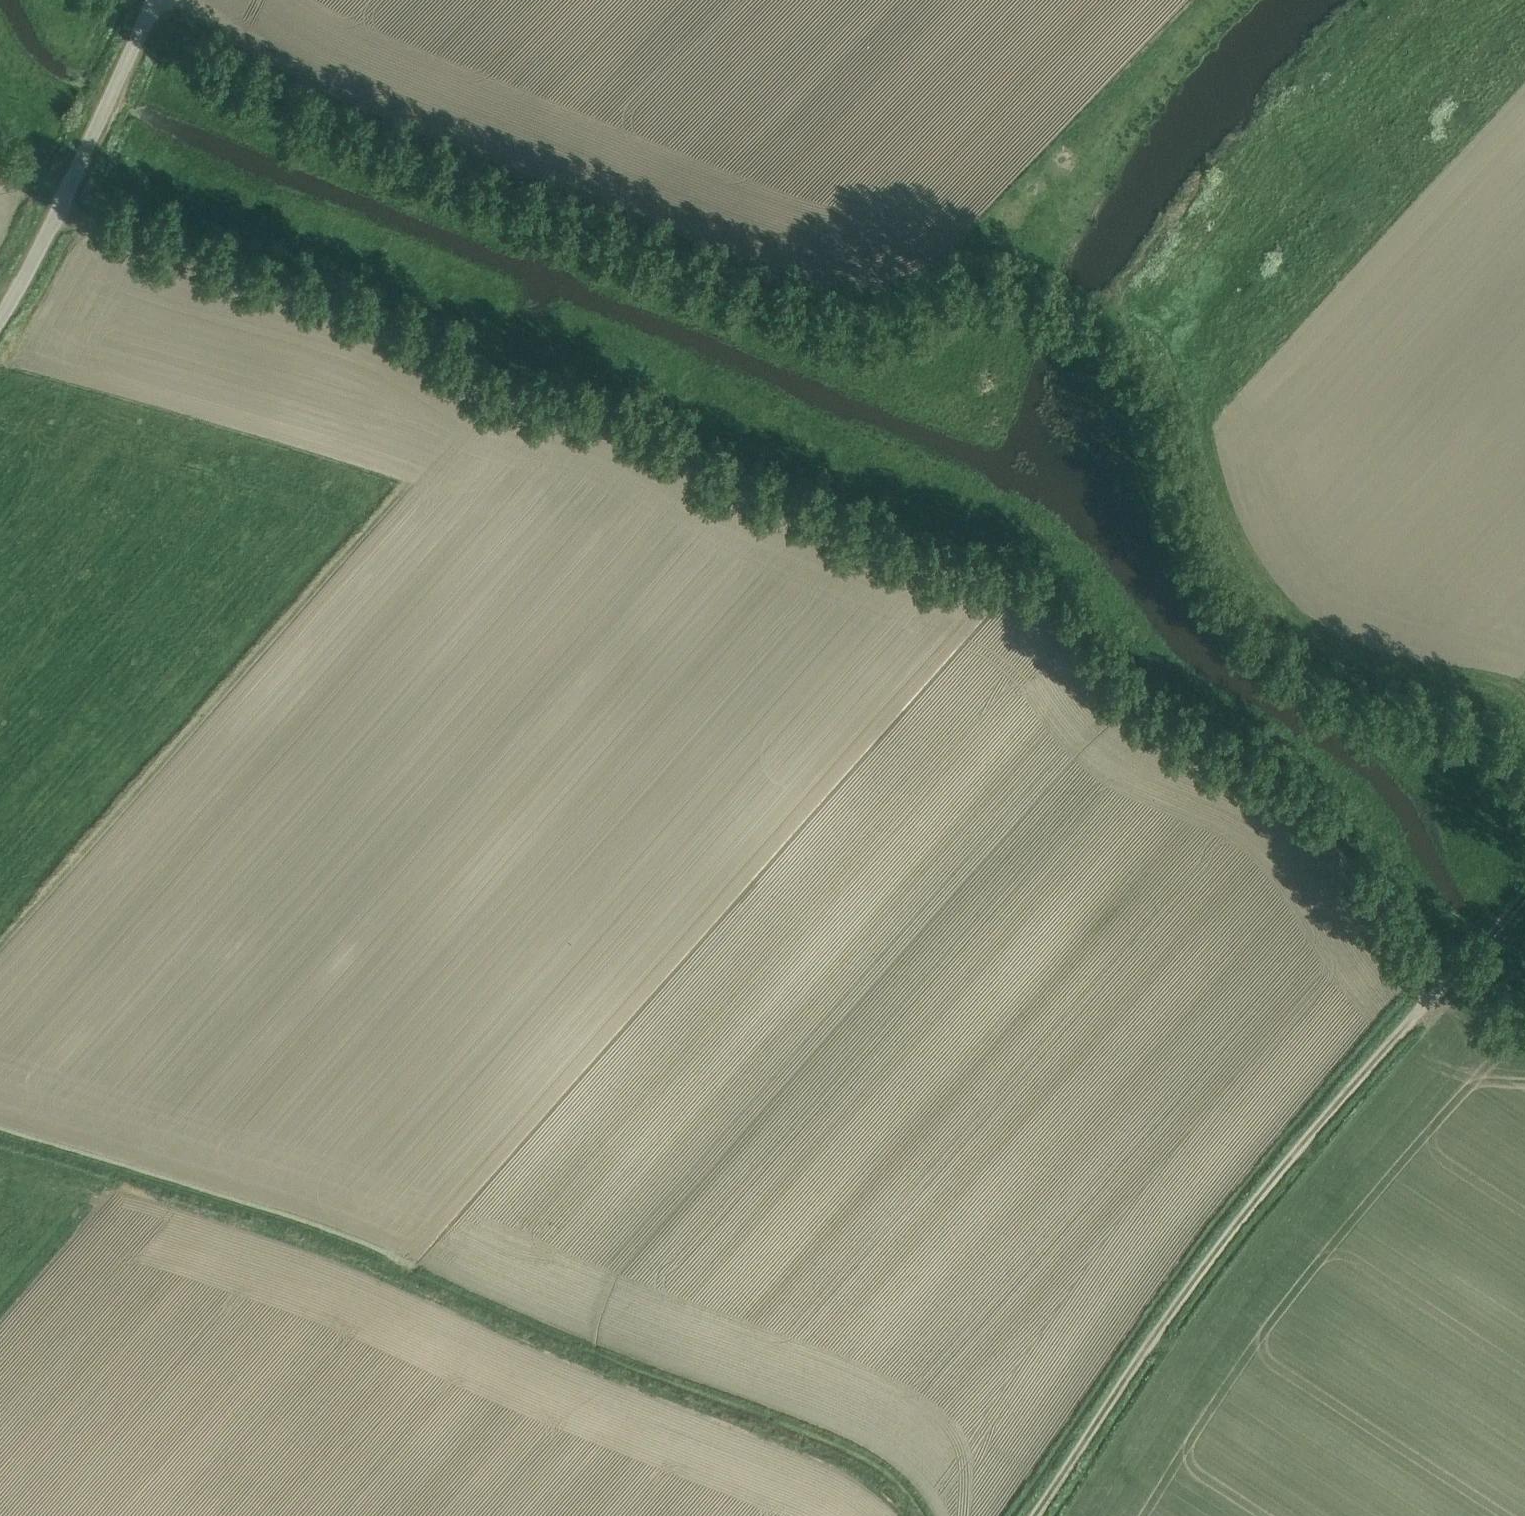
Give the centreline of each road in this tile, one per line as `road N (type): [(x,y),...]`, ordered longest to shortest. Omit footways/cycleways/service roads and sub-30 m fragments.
road 1 (track): [(1034,1515),(1221,1245),(1426,1001),(1492,934)]
road 2 (unclassified): [(0,319),(155,0)]

